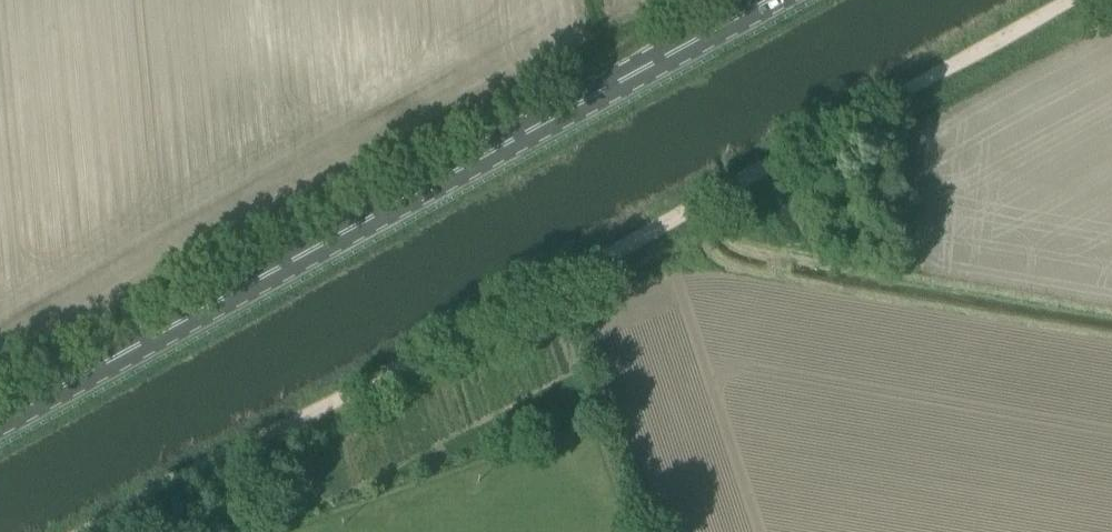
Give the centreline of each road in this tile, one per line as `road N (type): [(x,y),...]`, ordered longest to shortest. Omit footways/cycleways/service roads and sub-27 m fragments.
road 1 (track): [(91,531),(1063,0)]
road 2 (primary): [(0,424),(772,0)]

